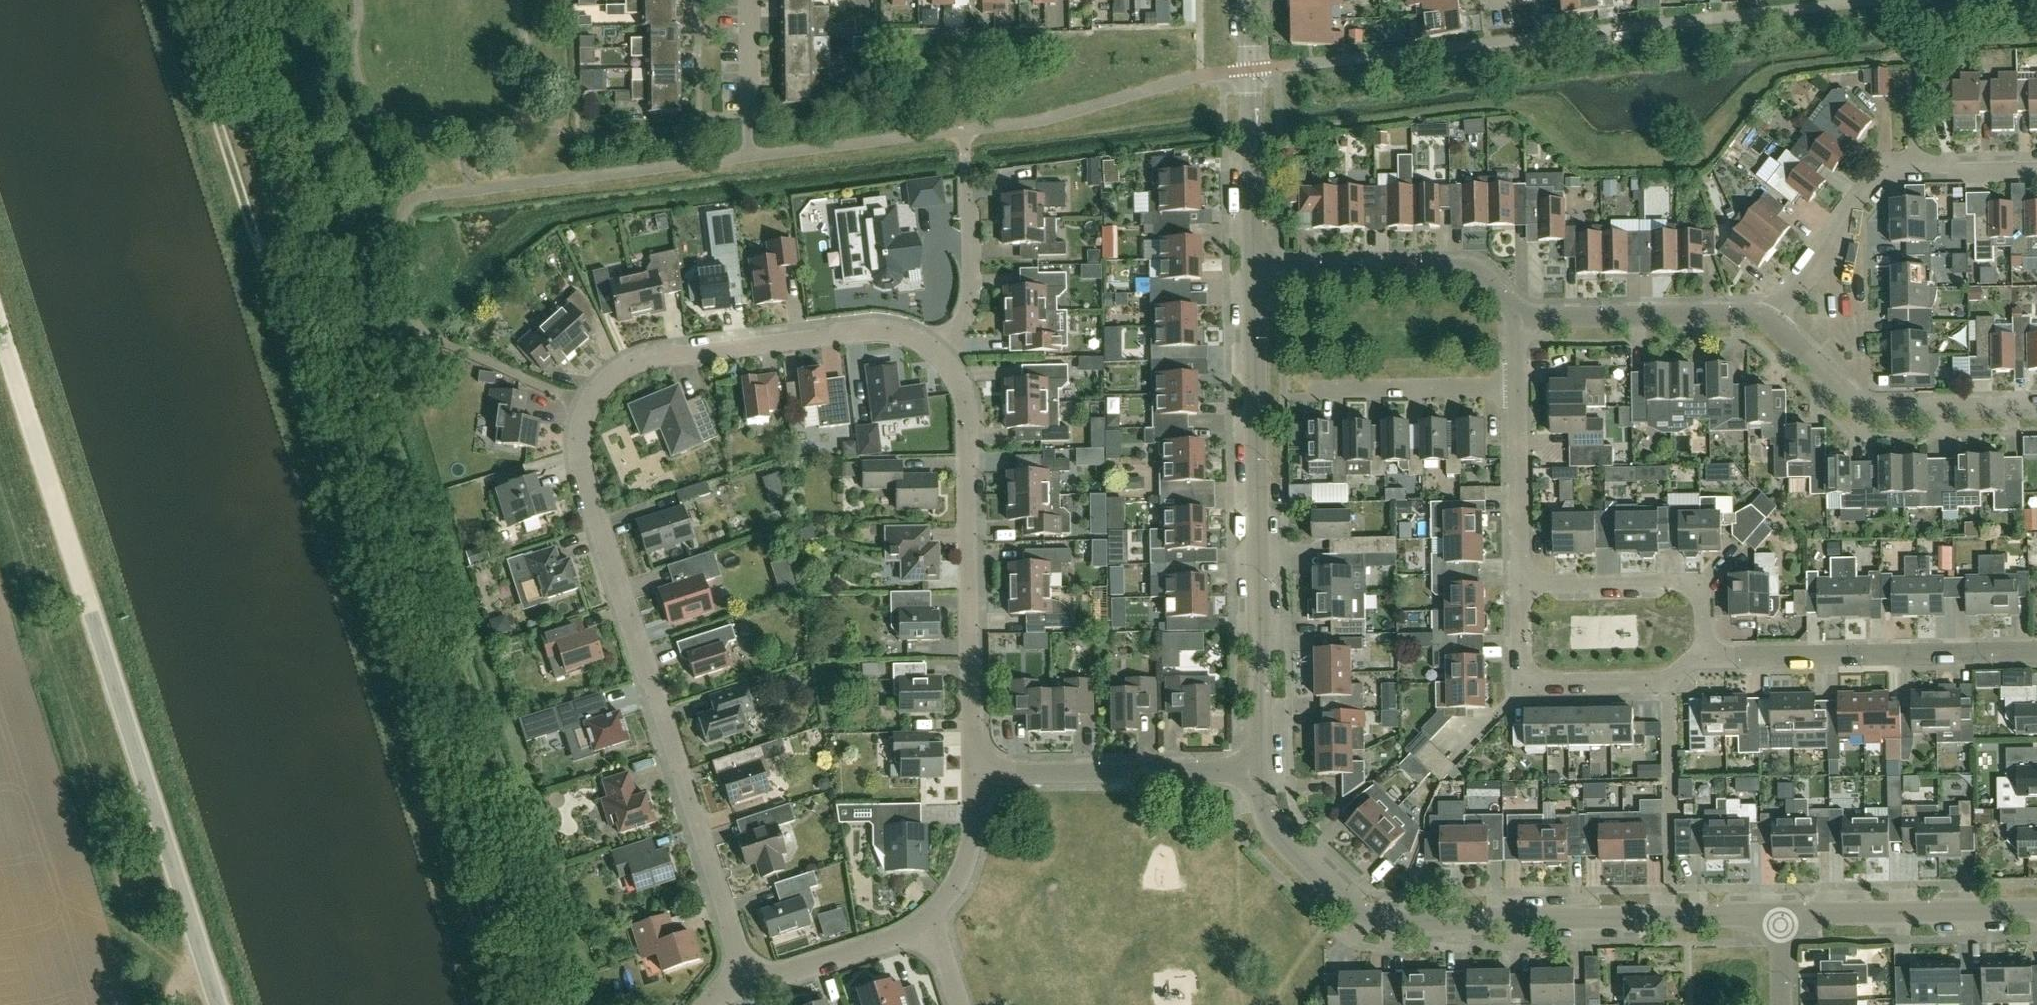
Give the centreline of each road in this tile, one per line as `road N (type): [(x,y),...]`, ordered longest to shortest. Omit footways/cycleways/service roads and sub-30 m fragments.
road 1 (residential): [(746,987),(585,483),(579,447),(587,408),(600,388),(649,359),(884,328),(939,350)]
road 2 (track): [(258,251),(504,1004)]
road 3 (unclassified): [(219,1004),(0,324)]
road 4 (residential): [(1784,926),(1673,918),(1371,921),(1344,905),(1265,821),(1259,769)]
road 5 (residential): [(1259,769),(1255,276)]
road 6 (residential): [(975,772),(967,393),(939,350)]
road 7 (residential): [(2036,172),(1893,168),(1869,184),(1766,319)]
road 8 (residential): [(2036,656),(1708,656)]
road 9 (residential): [(1766,319),(1866,407),(2036,406)]
road 10 (residential): [(1259,769),(975,772)]
road 11 (residential): [(1519,321),(1474,275),(1255,276)]
road 12 (residential): [(1708,656),(1669,683),(1531,678),(1523,660),(1522,587)]
road 13 (residential): [(1255,276),(1250,0)]
road 14 (track): [(176,0),(258,251)]
road 15 (residential): [(2036,916),(1784,926)]
road 16 (residential): [(1519,321),(1766,319)]
road 17 (residential): [(1522,587),(1684,583),(1698,591),(1708,656)]
road 18 (residential): [(1318,395),(1519,390)]
road 19 (residential): [(1522,587),(1519,390)]
road 20 (residential): [(746,987),(929,923)]
road 21 (residential): [(939,350),(967,316),(967,178)]
road 22 (residential): [(929,923),(969,861),(975,772)]

